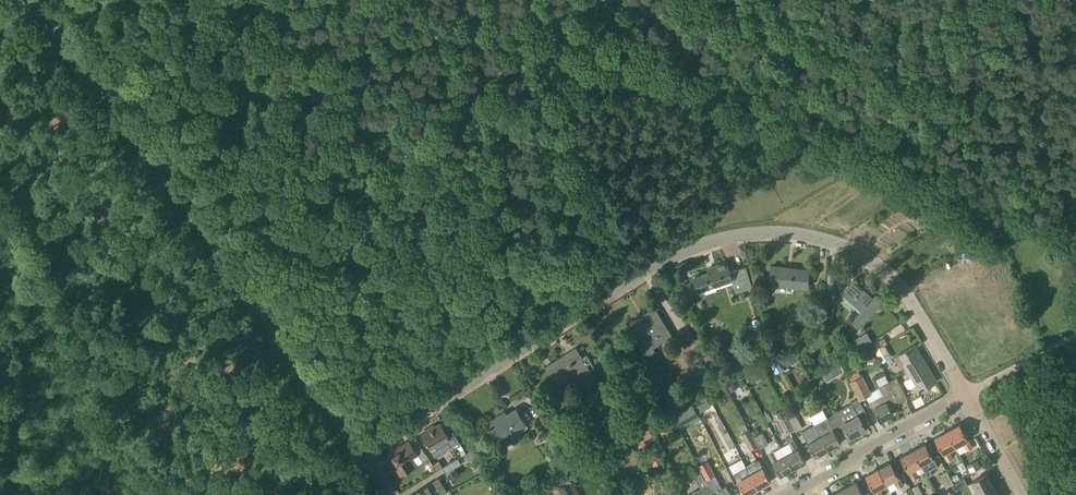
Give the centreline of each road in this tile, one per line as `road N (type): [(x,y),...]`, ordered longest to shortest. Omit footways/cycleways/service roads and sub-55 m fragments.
road 1 (residential): [(967,397),(897,281),(863,254),(818,235),(762,232),(716,238),(661,259),(361,449)]
road 2 (tertiary): [(361,449),(44,0)]
road 3 (track): [(565,0),(359,38),(342,0)]
road 4 (residential): [(789,494),(967,397)]
road 5 (track): [(967,397),(1075,332)]

